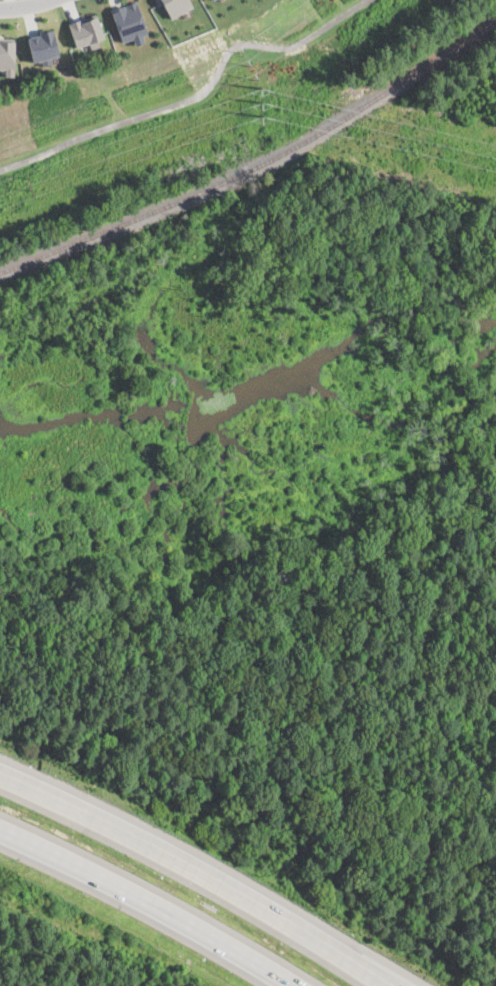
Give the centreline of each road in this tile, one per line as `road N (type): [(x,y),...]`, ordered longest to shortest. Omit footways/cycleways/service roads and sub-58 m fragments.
road 1 (motorway): [(377,985),(159,851),(0,777)]
road 2 (motorway): [(0,832),(74,864),(292,985)]

